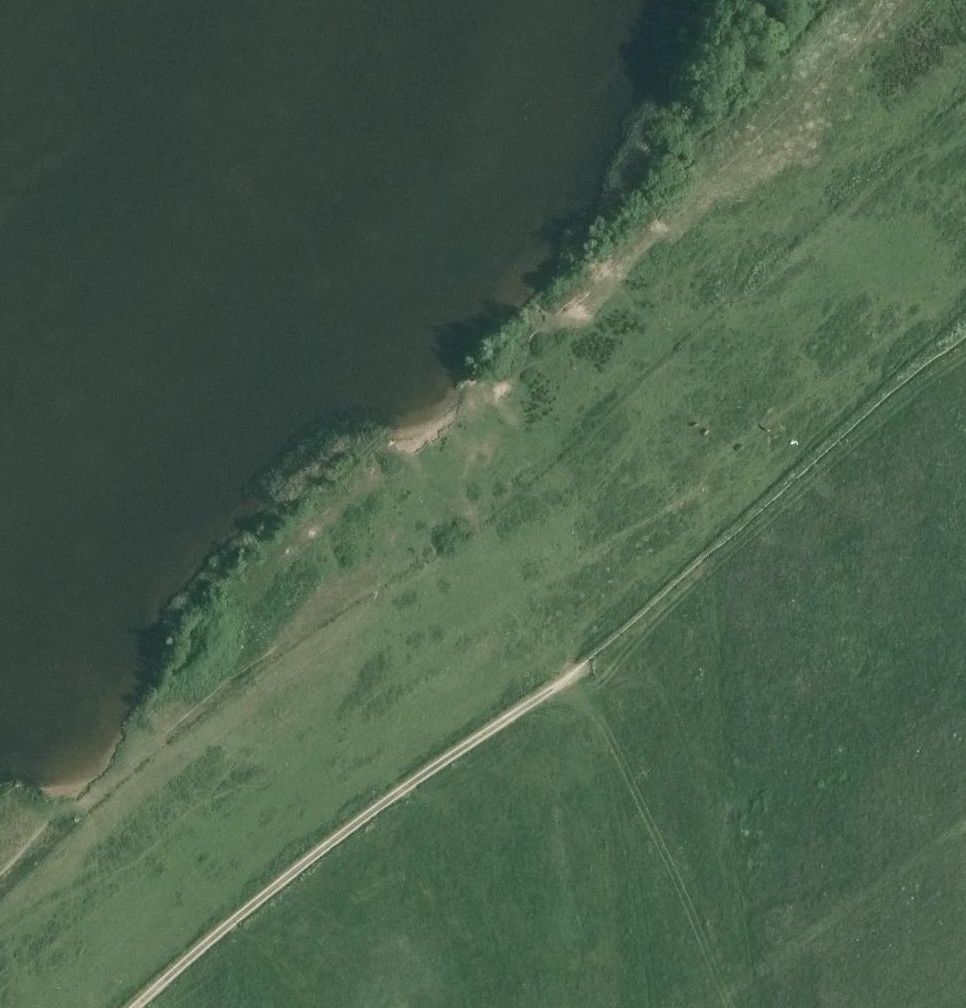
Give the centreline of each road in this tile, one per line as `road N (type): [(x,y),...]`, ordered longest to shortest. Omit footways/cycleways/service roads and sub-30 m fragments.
road 1 (track): [(582,657),(542,693),(380,802),(132,1007)]

